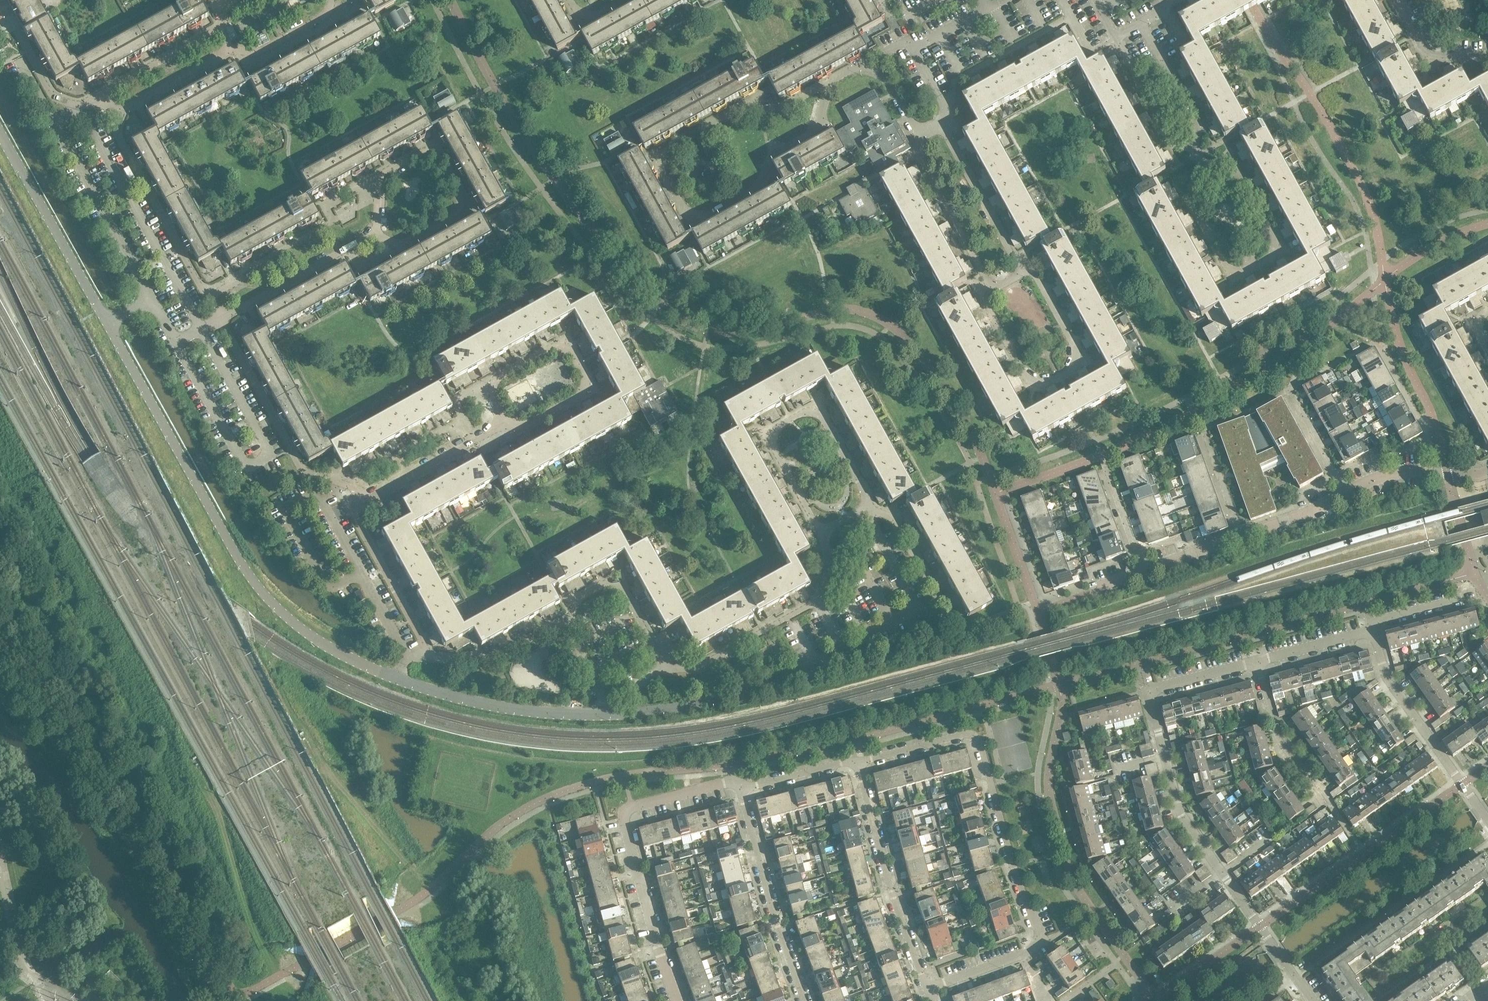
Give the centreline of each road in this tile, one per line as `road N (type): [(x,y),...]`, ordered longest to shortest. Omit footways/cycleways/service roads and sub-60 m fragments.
road 1 (residential): [(866,64),(883,74),(917,134),(982,279),(981,297),(1027,380),(1042,387),(1062,381),(1082,361),(1032,273),(1015,263),(913,48)]
road 2 (residential): [(1094,0),(1174,143),(1179,183),(1224,265),(1252,266),(1275,249),(1272,234),(1241,180),(1196,156),(1196,122),(1141,20)]
road 3 (residential): [(109,323),(250,579),(300,628),(399,680)]
road 4 (residential): [(857,762),(967,733),(979,741),(1041,944),(926,988)]
road 5 (residential): [(829,82),(820,131),(774,155),(755,192),(704,219),(683,210),(659,169),(662,151),(736,113),(780,108),(805,95)]
road 6 (residential): [(1091,592),(1292,521),(1376,479),(1487,472)]
road 7 (residential): [(678,1000),(623,819),(633,806),(740,785)]
road 8 (residential): [(650,641),(666,669),(685,668),(817,601),(831,554),(821,530)]
road 9 (residential): [(376,234),(380,176),(422,152),(438,154),(463,212),(406,246),(387,244)]
road 10 (residential): [(821,530),(775,449),(773,435),(791,419),(822,415),(865,504)]
road 11 (residential): [(857,762),(926,988)]
road 12 (residential): [(220,320),(116,133),(115,113)]
road 13 (residential): [(362,492),(302,468),(220,320)]
road 14 (residential): [(507,423),(523,429),(582,396),(586,384),(559,347),(499,375),(491,391)]
road 15 (residential): [(740,785),(805,1000)]
road 16 (residential): [(1487,820),(1381,668),(1372,630)]
road 17 (residential): [(1364,855),(1276,735),(1257,662)]
road 18 (residential): [(0,131),(109,323)]
road 19 (residential): [(399,680),(520,709),(607,714)]
road 20 (residential): [(607,714),(685,707),(794,673)]
road 21 (residential): [(1164,758),(1147,691),(1257,662)]
road 22 (residential): [(426,658),(360,528),(362,492)]
road 23 (residential): [(220,320),(376,234)]
road 24 (residential): [(362,492),(379,494),(507,423)]
road 25 (residential): [(1311,1000),(1221,873)]
road 26 (residential): [(426,658),(488,661),(563,622)]
road 27 (residential): [(865,504),(892,517),(948,618)]
road 28 (residential): [(220,29),(101,95)]
road 29 (residential): [(115,113),(230,49)]
road 30 (residential): [(1221,873),(1187,826),(1164,758)]
road 31 (residential): [(101,95),(79,107),(52,97),(15,32)]
road 32 (residential): [(1487,59),(1427,55),(1397,0)]
road 33 (residential): [(331,0),(322,18),(259,51),(230,49)]

